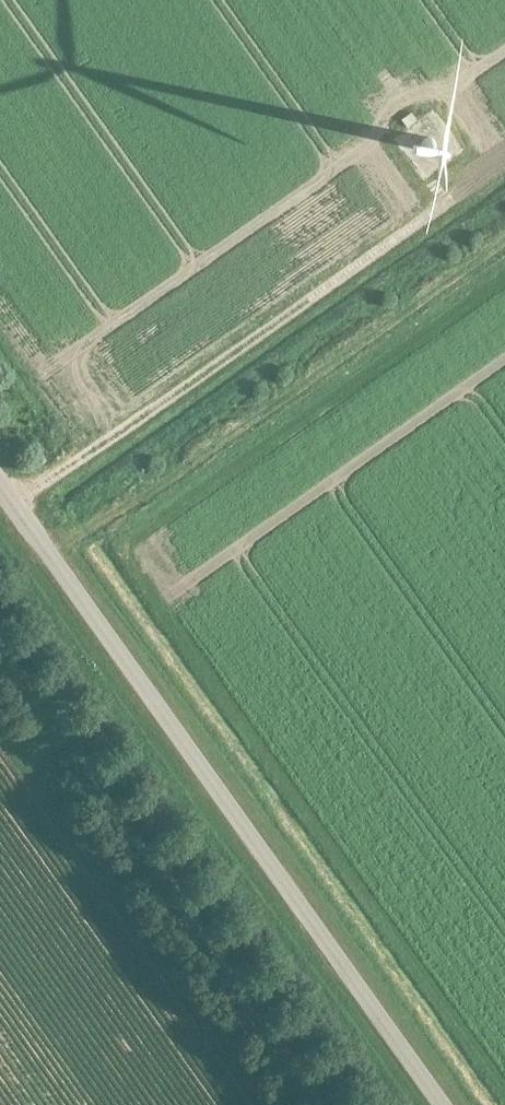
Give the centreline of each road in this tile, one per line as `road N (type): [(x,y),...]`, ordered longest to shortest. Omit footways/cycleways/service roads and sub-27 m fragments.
road 1 (unclassified): [(441,1104),(0,491)]
road 2 (track): [(504,161),(9,505)]
road 3 (track): [(501,249),(47,557)]

